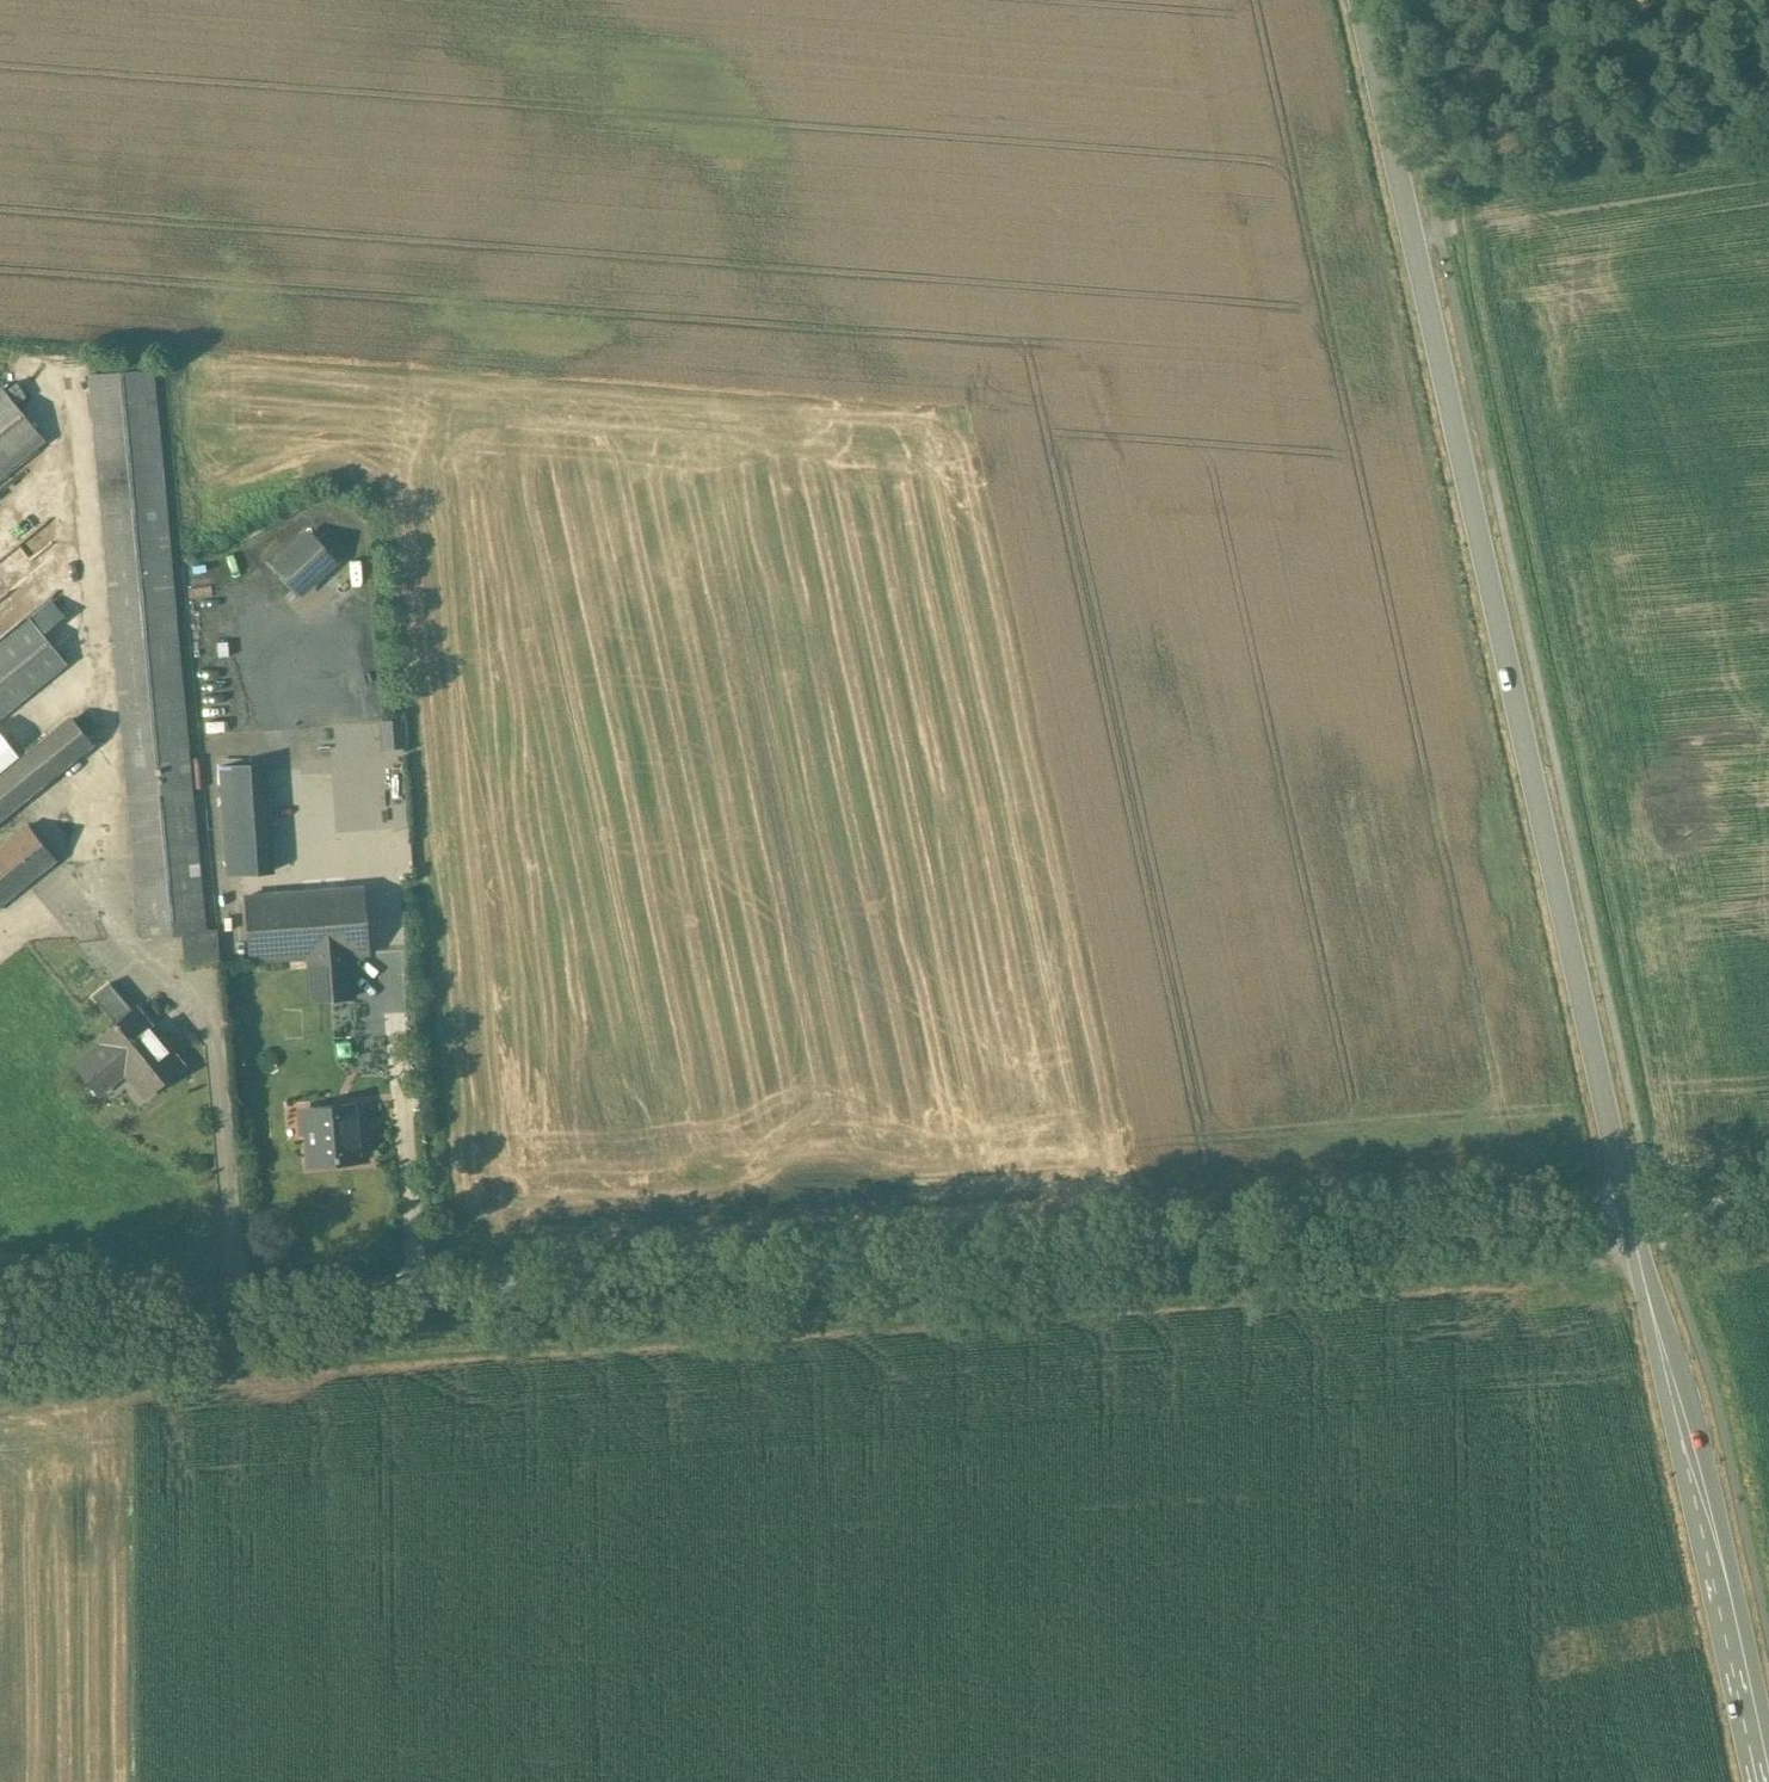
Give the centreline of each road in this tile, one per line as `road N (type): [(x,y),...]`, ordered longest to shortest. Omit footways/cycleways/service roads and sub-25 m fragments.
road 1 (residential): [(1629,1215),(0,1345)]
road 2 (tertiary): [(1629,1215),(1357,0)]
road 3 (tertiary): [(1767,1781),(1629,1215)]

